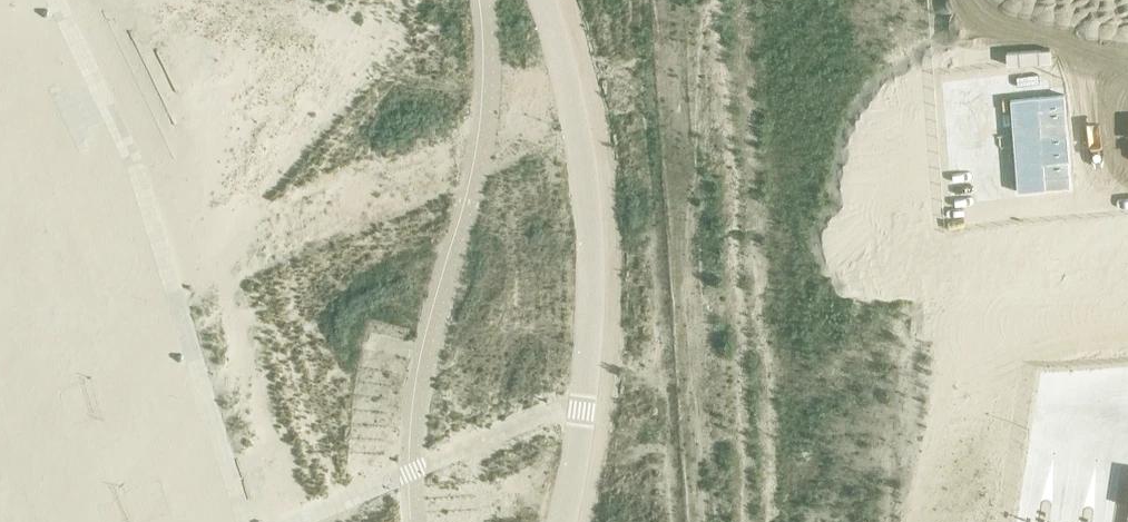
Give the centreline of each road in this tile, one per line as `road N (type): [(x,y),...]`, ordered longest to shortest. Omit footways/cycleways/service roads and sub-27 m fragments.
road 1 (unclassified): [(562,521),(583,409),(591,249),(570,95),(542,0)]

